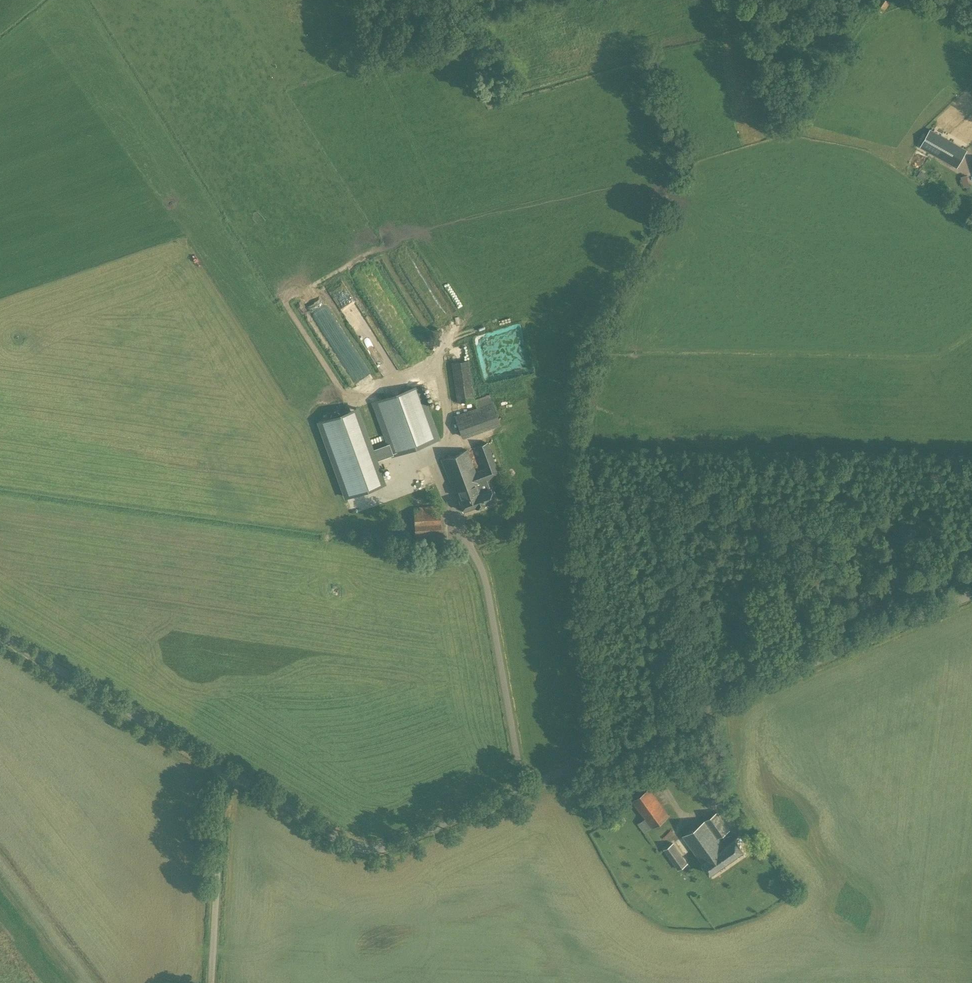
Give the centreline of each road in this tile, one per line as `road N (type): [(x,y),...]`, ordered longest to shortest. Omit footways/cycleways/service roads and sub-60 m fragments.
road 1 (tertiary): [(224,768),(356,847),(383,849),(971,594)]
road 2 (tertiary): [(0,634),(224,768)]
road 3 (unclassified): [(211,982),(224,768)]

